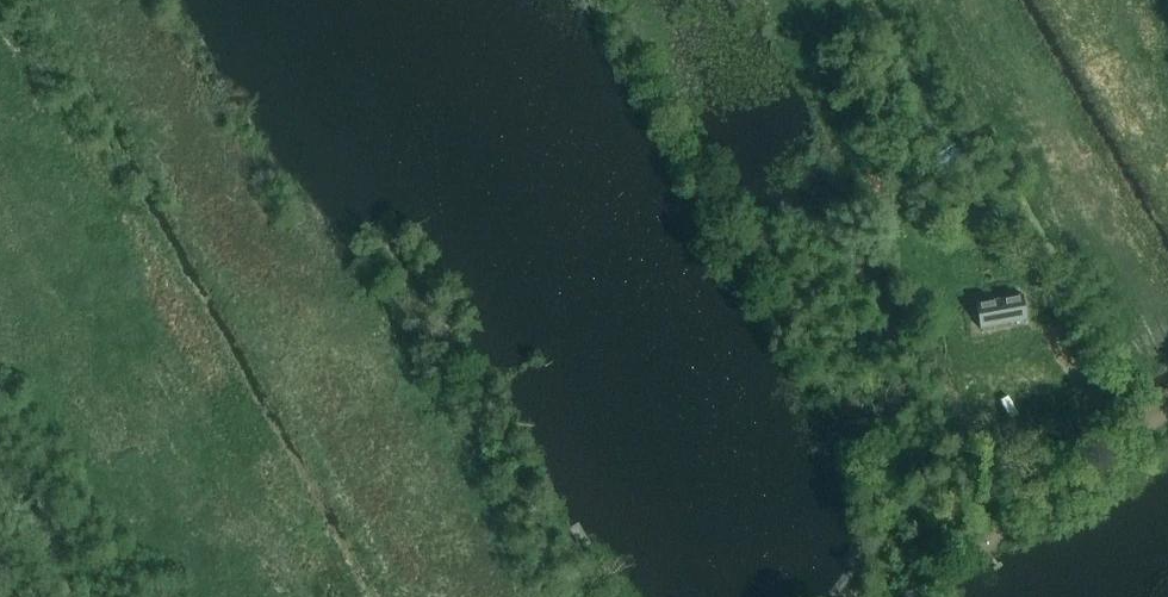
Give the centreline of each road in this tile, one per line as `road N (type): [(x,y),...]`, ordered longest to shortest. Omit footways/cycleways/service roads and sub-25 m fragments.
road 1 (track): [(916,596),(1167,417)]

